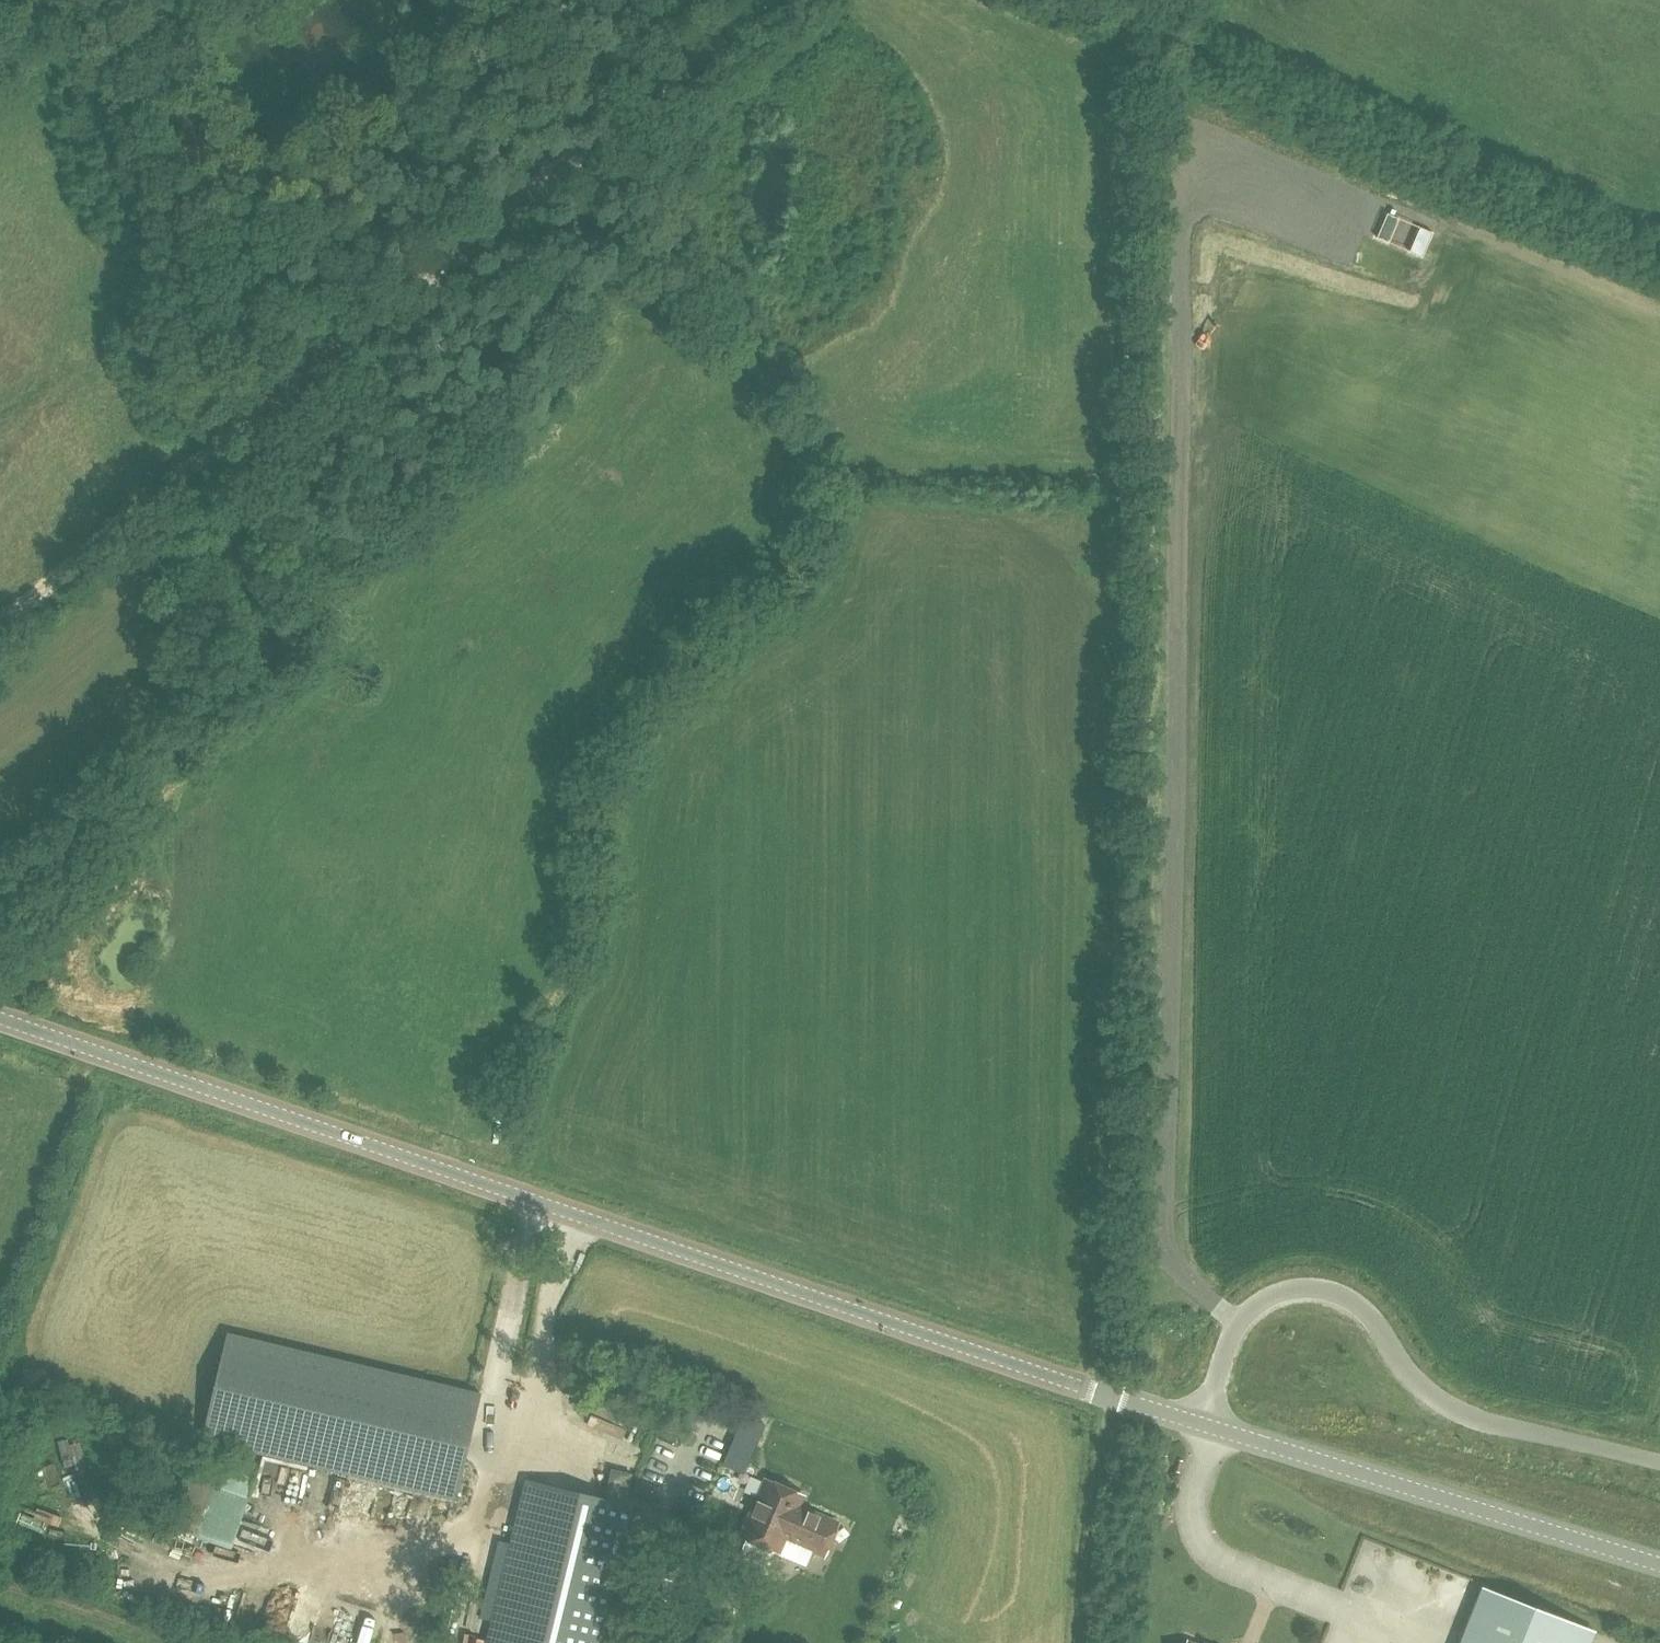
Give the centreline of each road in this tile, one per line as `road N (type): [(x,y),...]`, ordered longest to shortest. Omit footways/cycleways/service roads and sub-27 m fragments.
road 1 (tertiary): [(1104,1392),(0,1016)]
road 2 (track): [(0,628),(760,0)]
road 3 (unclassified): [(1659,1466),(1454,1411),(1424,1391),(1356,1304),(1309,1287),(1282,1290),(1240,1319),(1198,1423)]
road 4 (tertiary): [(1198,1423),(1659,1562)]

